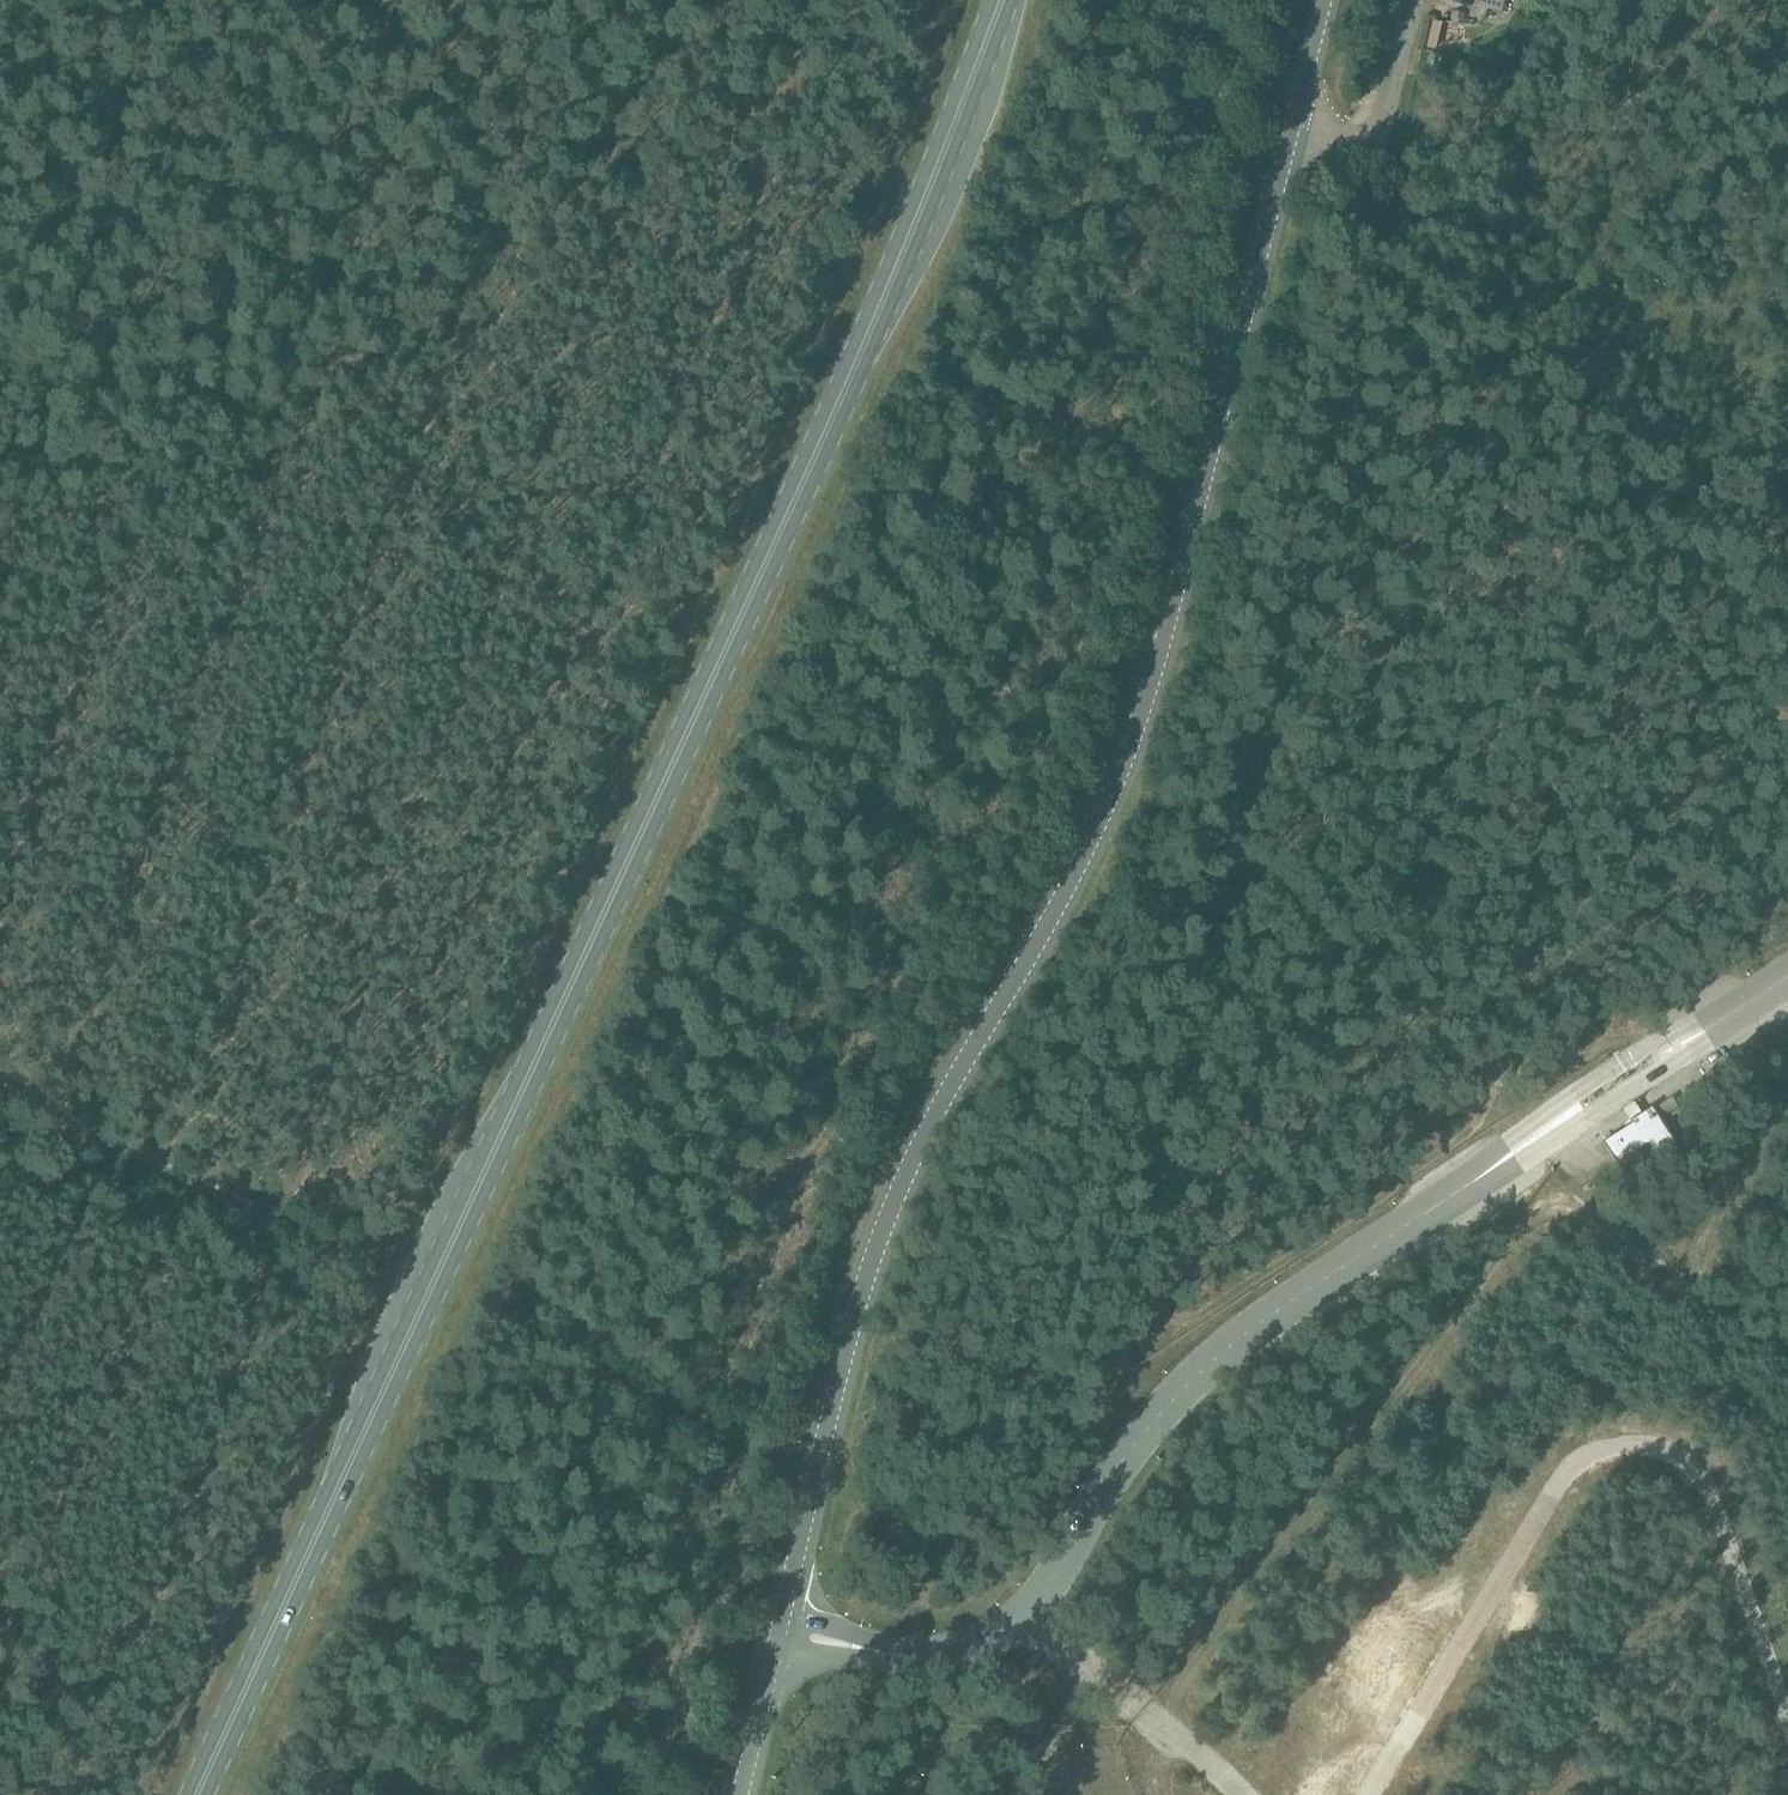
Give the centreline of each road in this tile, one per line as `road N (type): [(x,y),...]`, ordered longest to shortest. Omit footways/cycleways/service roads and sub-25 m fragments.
road 1 (primary): [(999,0),(927,187),(717,668),(196,1794)]
road 2 (unclassified): [(739,1794),(846,1308),(935,1095),(1052,898),(1116,770),(1294,134)]
road 3 (track): [(272,1217),(0,1081)]
road 4 (unclassified): [(1294,134),(1358,134),(1387,110),(1414,0)]
road 5 (unclassified): [(1294,134),(1327,0)]

